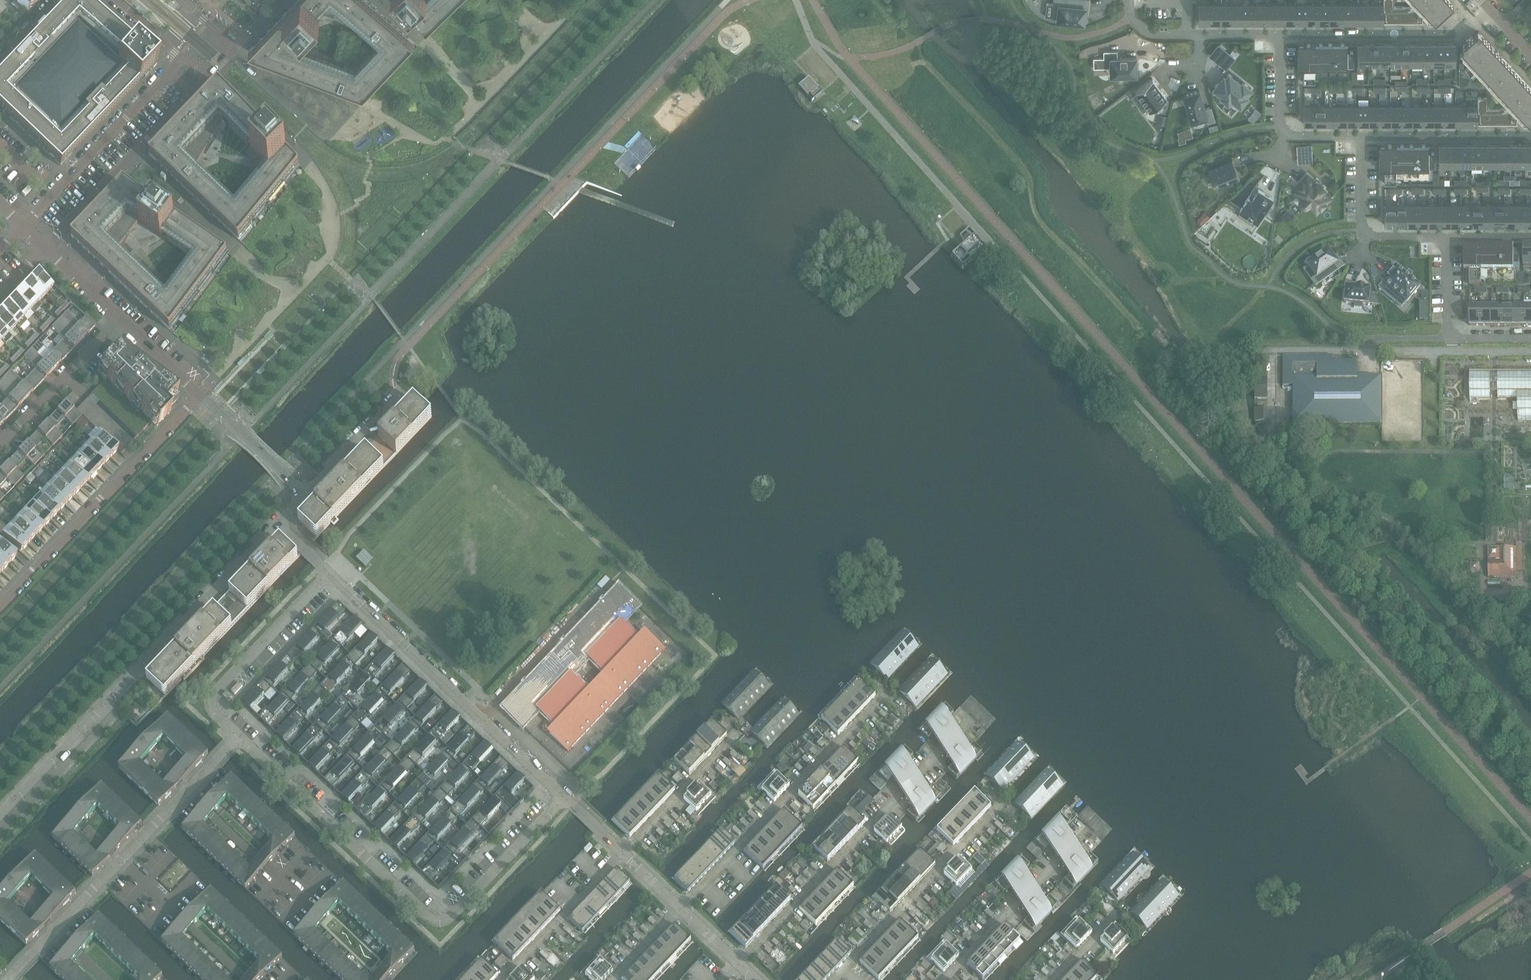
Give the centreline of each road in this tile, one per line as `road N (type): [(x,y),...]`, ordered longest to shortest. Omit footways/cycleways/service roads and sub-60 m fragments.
road 1 (residential): [(564,797),(449,919),(438,922),(239,735)]
road 2 (residential): [(0,815),(278,524)]
road 3 (residential): [(967,721),(740,962)]
road 4 (residential): [(564,797),(330,573)]
road 5 (residential): [(881,698),(681,907)]
road 6 (residential): [(0,599),(199,395)]
road 7 (residential): [(999,806),(832,979)]
road 8 (residential): [(1530,350),(1295,351)]
road 9 (residential): [(239,735),(210,696),(330,573)]
road 10 (residential): [(44,247),(192,92)]
road 11 (residential): [(170,72),(23,227)]
road 12 (residential): [(1082,835),(945,979)]
road 13 (residential): [(186,790),(323,921)]
road 14 (residential): [(1447,239),(1446,339),(1530,339)]
road 15 (residential): [(1361,139),(1364,234),(1447,239)]
road 16 (residential): [(624,853),(502,979)]
road 17 (residential): [(120,860),(247,979)]
road 18 (residential): [(1454,38),(1280,37)]
road 19 (residential): [(1280,37),(1280,118),(1287,134),(1361,139)]
road 20 (residential): [(0,443),(118,317)]
road 21 (residential): [(1129,0),(1137,25),(1156,35),(1280,37)]
road 22 (residential): [(1361,139),(1530,138)]
road 23 (residential): [(735,737),(624,853)]
road 24 (residential): [(305,497),(199,395)]
road 25 (residential): [(305,497),(401,395)]

